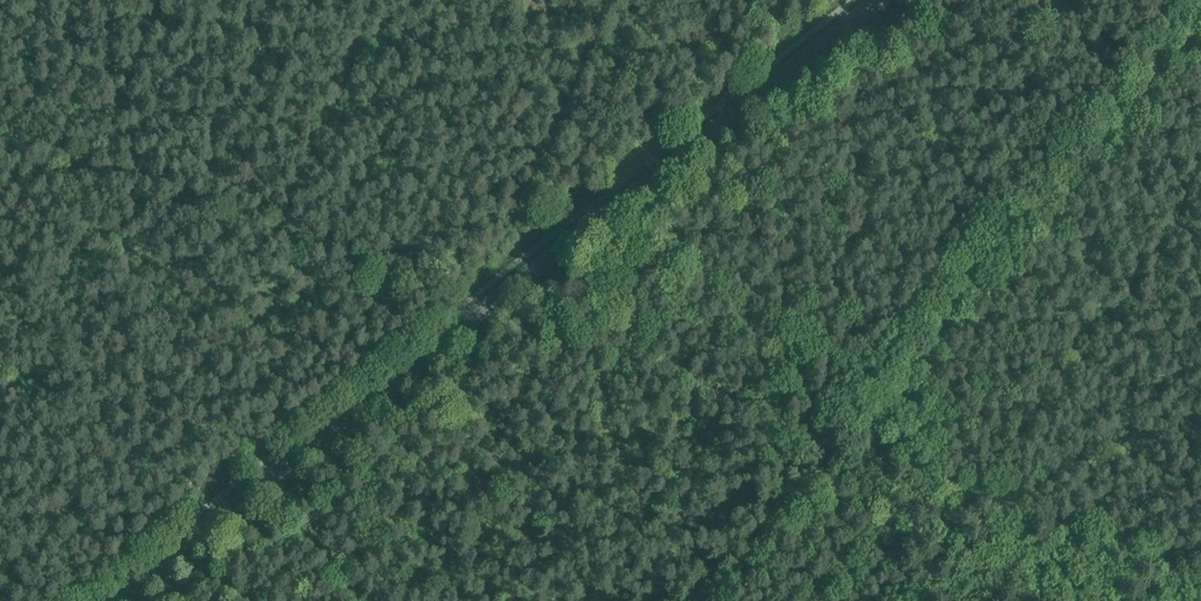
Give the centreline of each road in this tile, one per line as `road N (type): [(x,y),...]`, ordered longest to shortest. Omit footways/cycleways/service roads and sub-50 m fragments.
road 1 (track): [(1200,578),(848,443),(467,325),(105,154),(0,115)]
road 2 (secondary): [(117,600),(876,0)]
road 3 (track): [(164,0),(105,154)]
road 4 (track): [(925,600),(898,468)]

